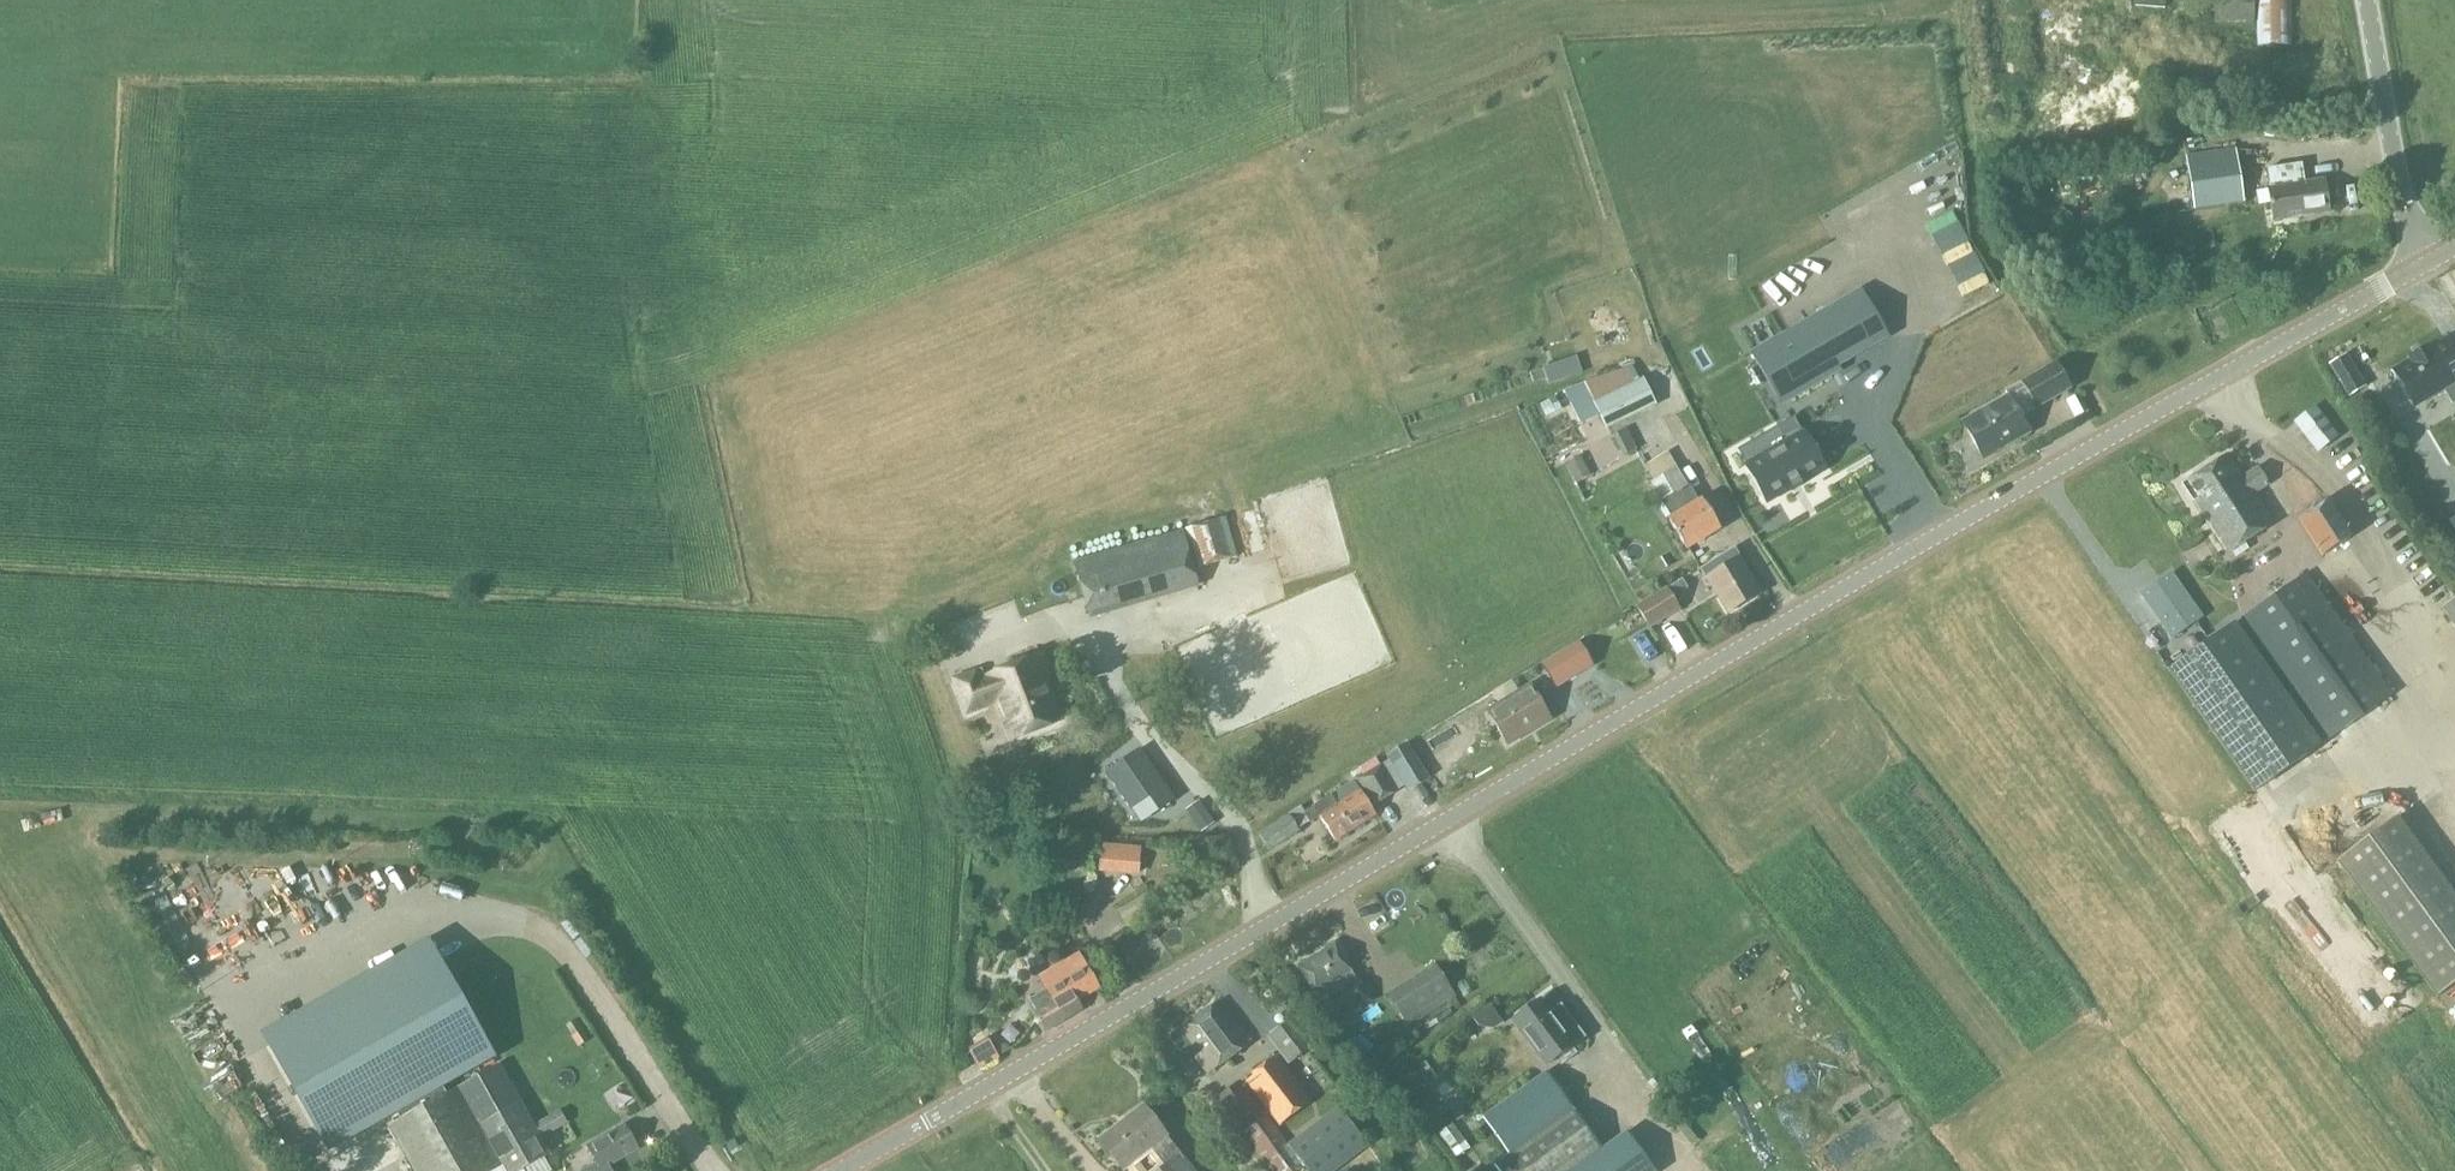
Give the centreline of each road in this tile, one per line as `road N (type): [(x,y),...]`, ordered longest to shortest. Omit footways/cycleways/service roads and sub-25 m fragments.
road 1 (tertiary): [(837,1170),(2421,267)]
road 2 (unclassified): [(2421,267),(2393,173),(2361,0)]

